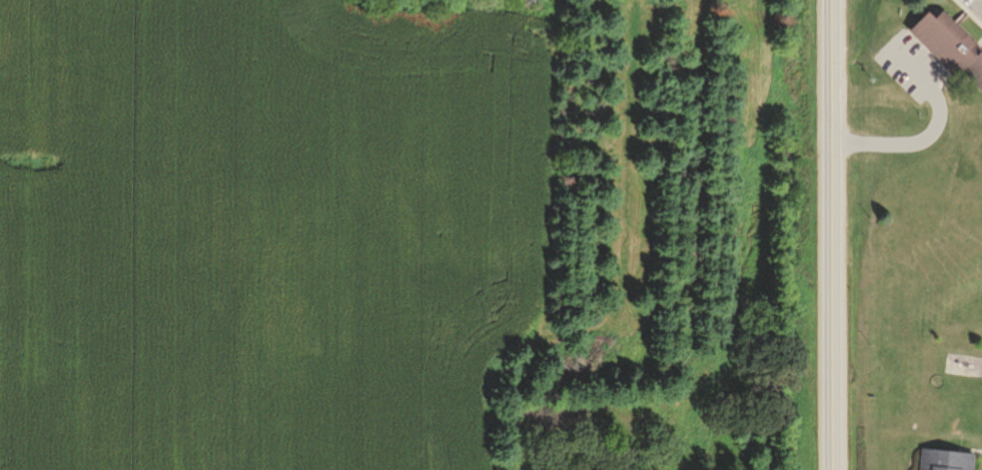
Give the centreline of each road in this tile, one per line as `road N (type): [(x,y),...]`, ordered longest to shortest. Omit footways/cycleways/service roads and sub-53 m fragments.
road 1 (primary): [(831,469),(829,0)]

